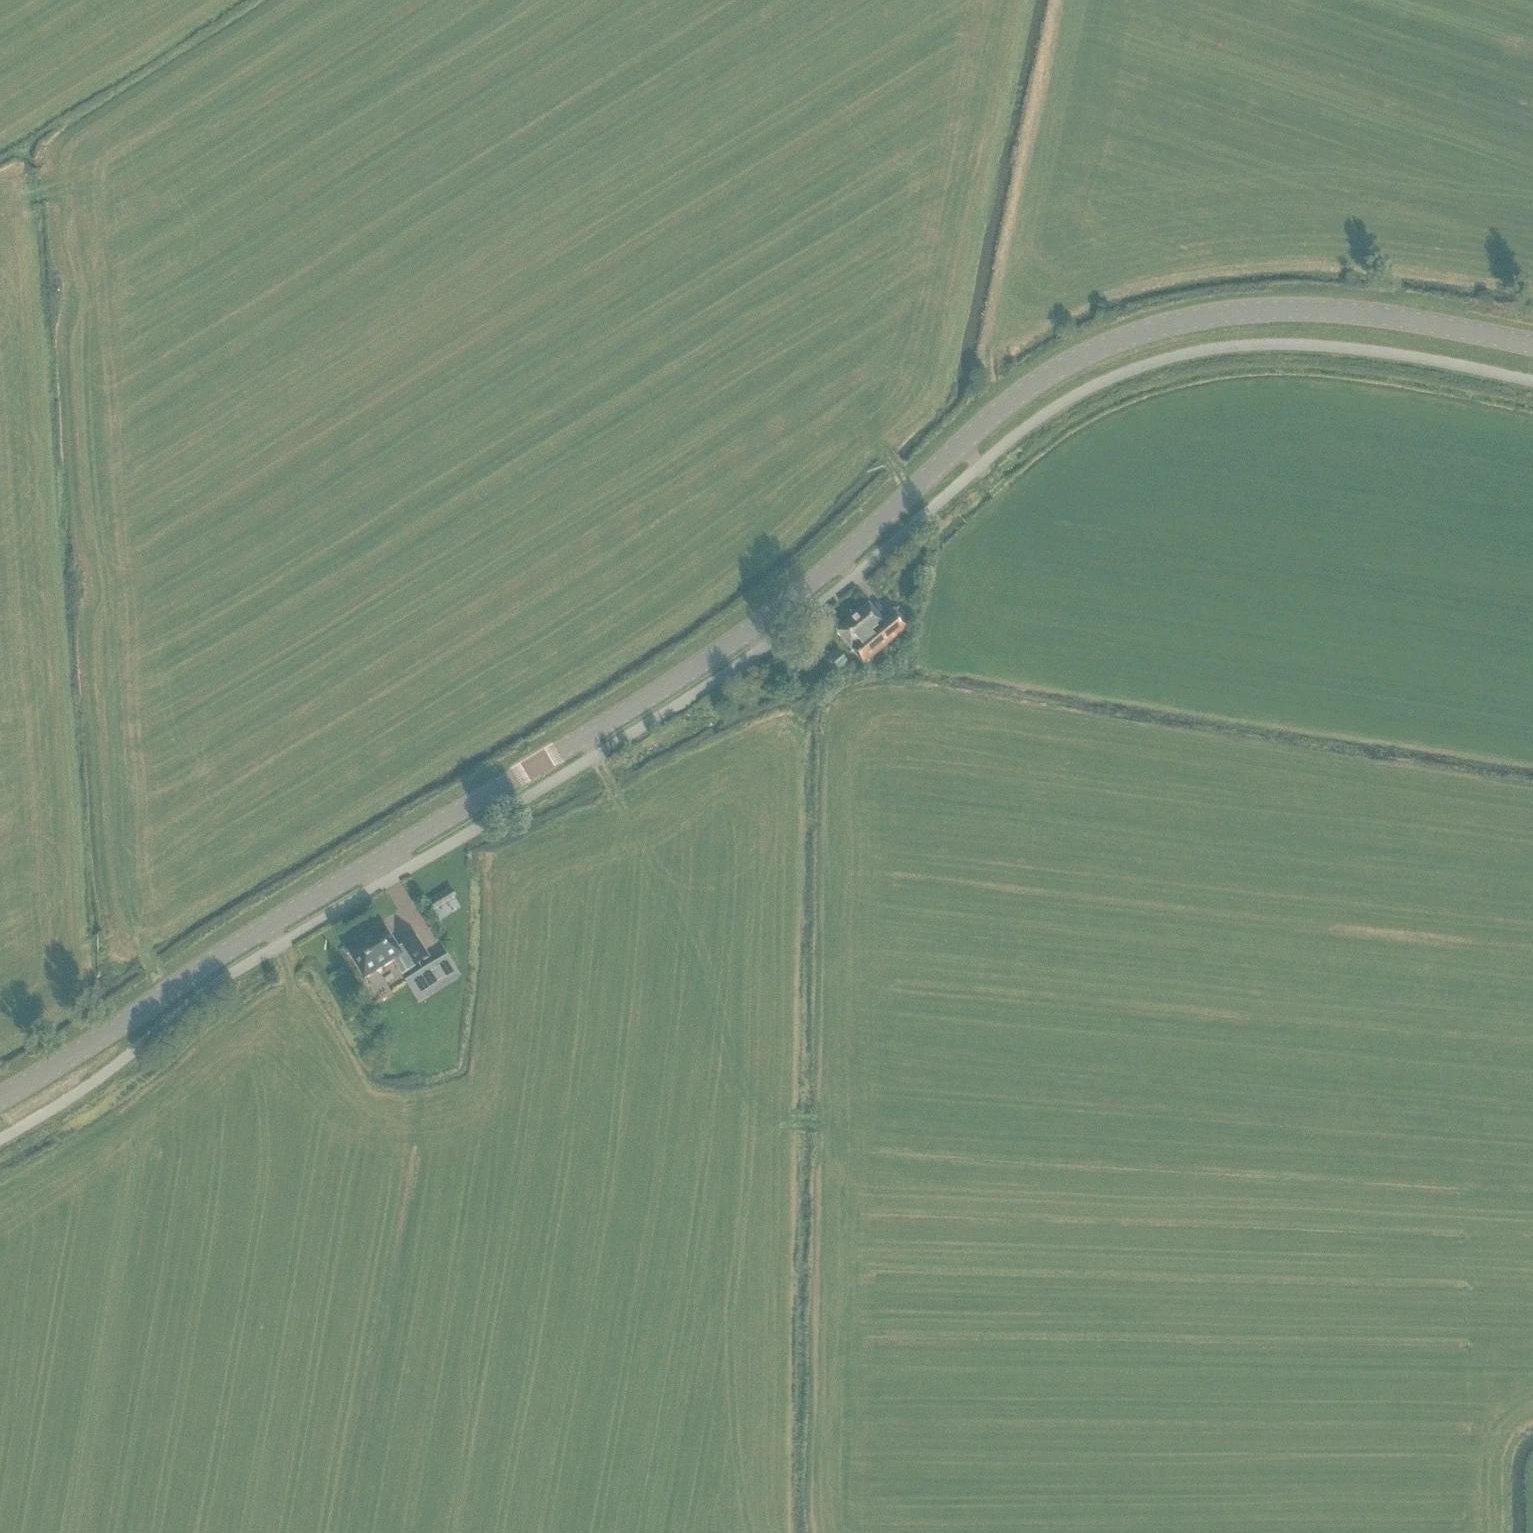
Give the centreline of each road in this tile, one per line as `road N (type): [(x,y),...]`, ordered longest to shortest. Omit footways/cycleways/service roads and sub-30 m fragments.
road 1 (tertiary): [(1532,345),(1366,314),(1292,309),(1193,319),(1076,360),(1003,408),(742,638),(0,1099)]

